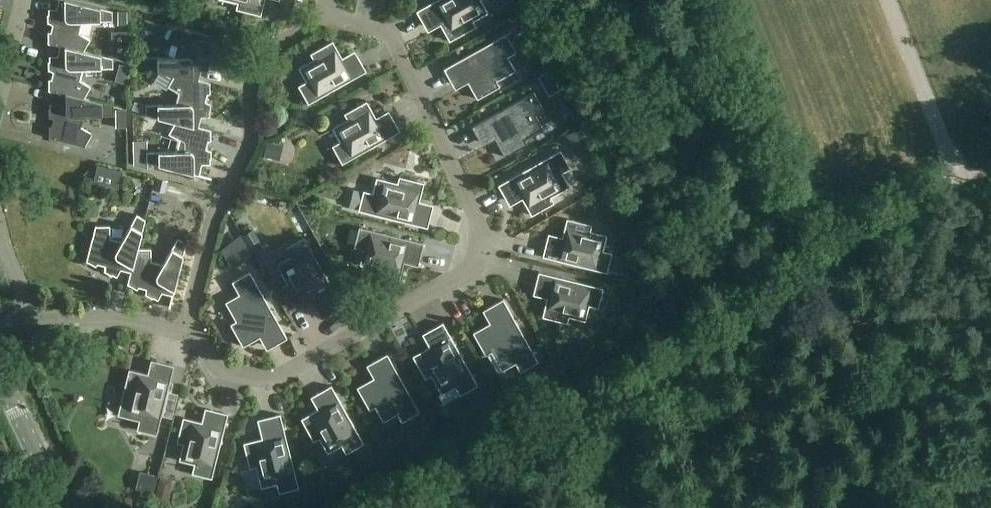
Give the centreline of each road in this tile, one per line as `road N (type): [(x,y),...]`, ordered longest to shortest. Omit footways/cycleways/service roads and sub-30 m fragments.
road 1 (residential): [(327,14),(389,34),(476,217),(465,278),(272,383),(227,377),(187,330)]
road 2 (track): [(396,507),(822,261)]
road 3 (residential): [(187,330),(217,210),(246,142),(252,67),(327,14)]
road 4 (track): [(822,261),(903,204),(982,166)]
road 5 (residential): [(187,330),(99,315),(28,322)]
road 6 (secondary): [(62,507),(0,380)]

